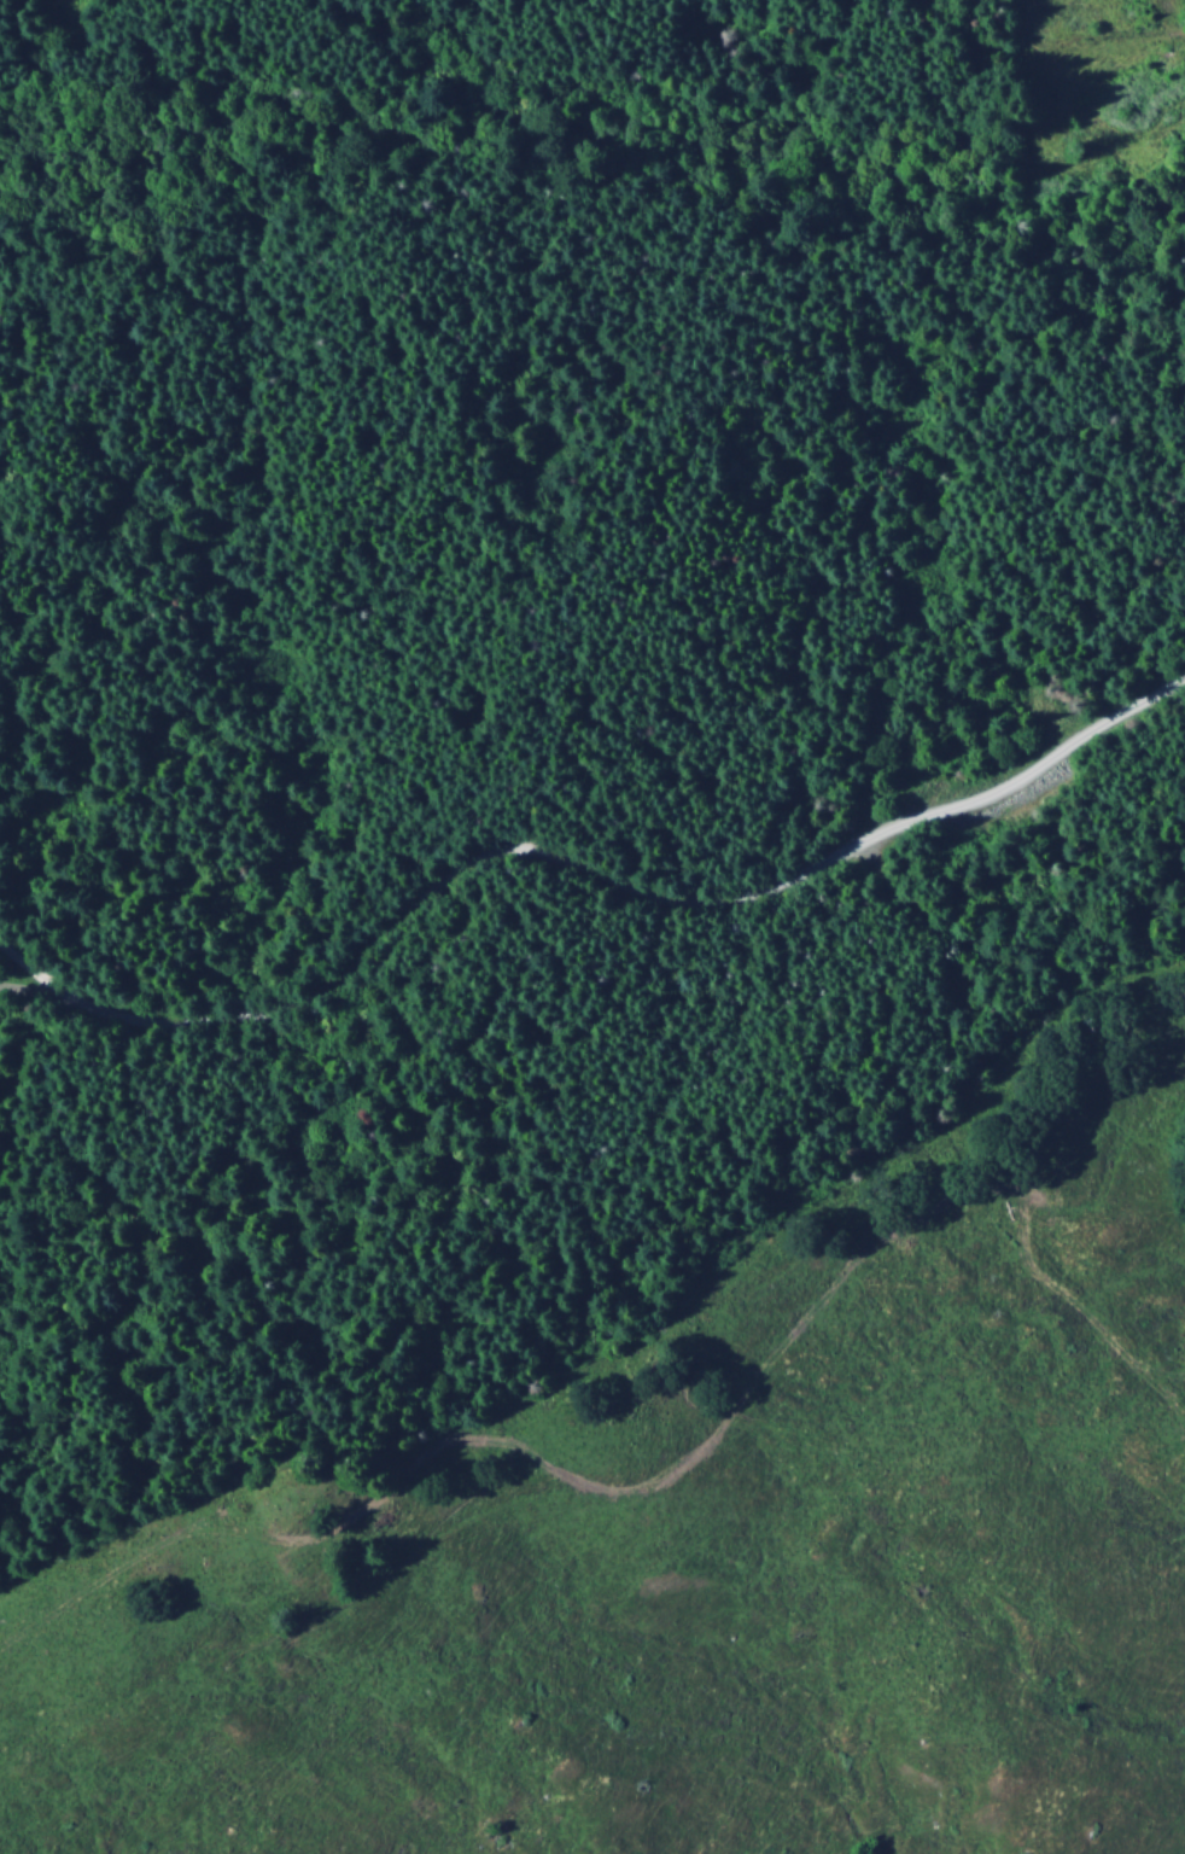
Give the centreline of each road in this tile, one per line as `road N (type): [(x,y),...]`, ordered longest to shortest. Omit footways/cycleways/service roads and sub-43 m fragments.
road 1 (residential): [(1184,678),(1010,793),(900,826),(748,899),(705,905),(638,892),(532,851),(486,856),(378,935),(313,1002),(281,1014),(123,1019),(62,997),(0,953)]
road 2 (residential): [(656,0),(444,68),(255,68),(93,25),(0,17)]
road 3 (residential): [(1184,98),(1158,103),(773,0)]

